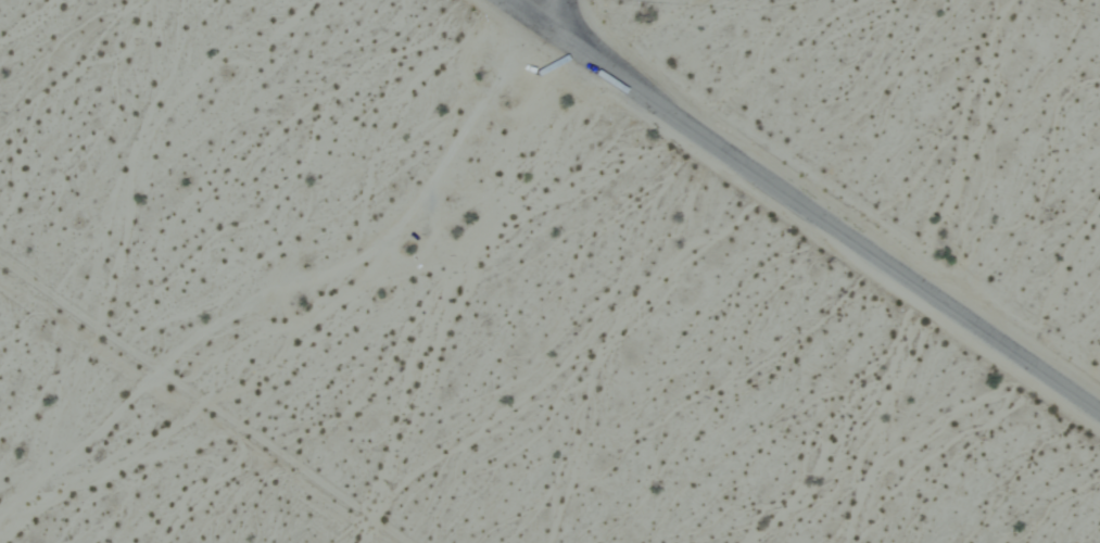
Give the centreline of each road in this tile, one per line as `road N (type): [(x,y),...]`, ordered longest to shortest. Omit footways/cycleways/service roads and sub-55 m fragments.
road 1 (tertiary): [(1099,406),(551,24)]

